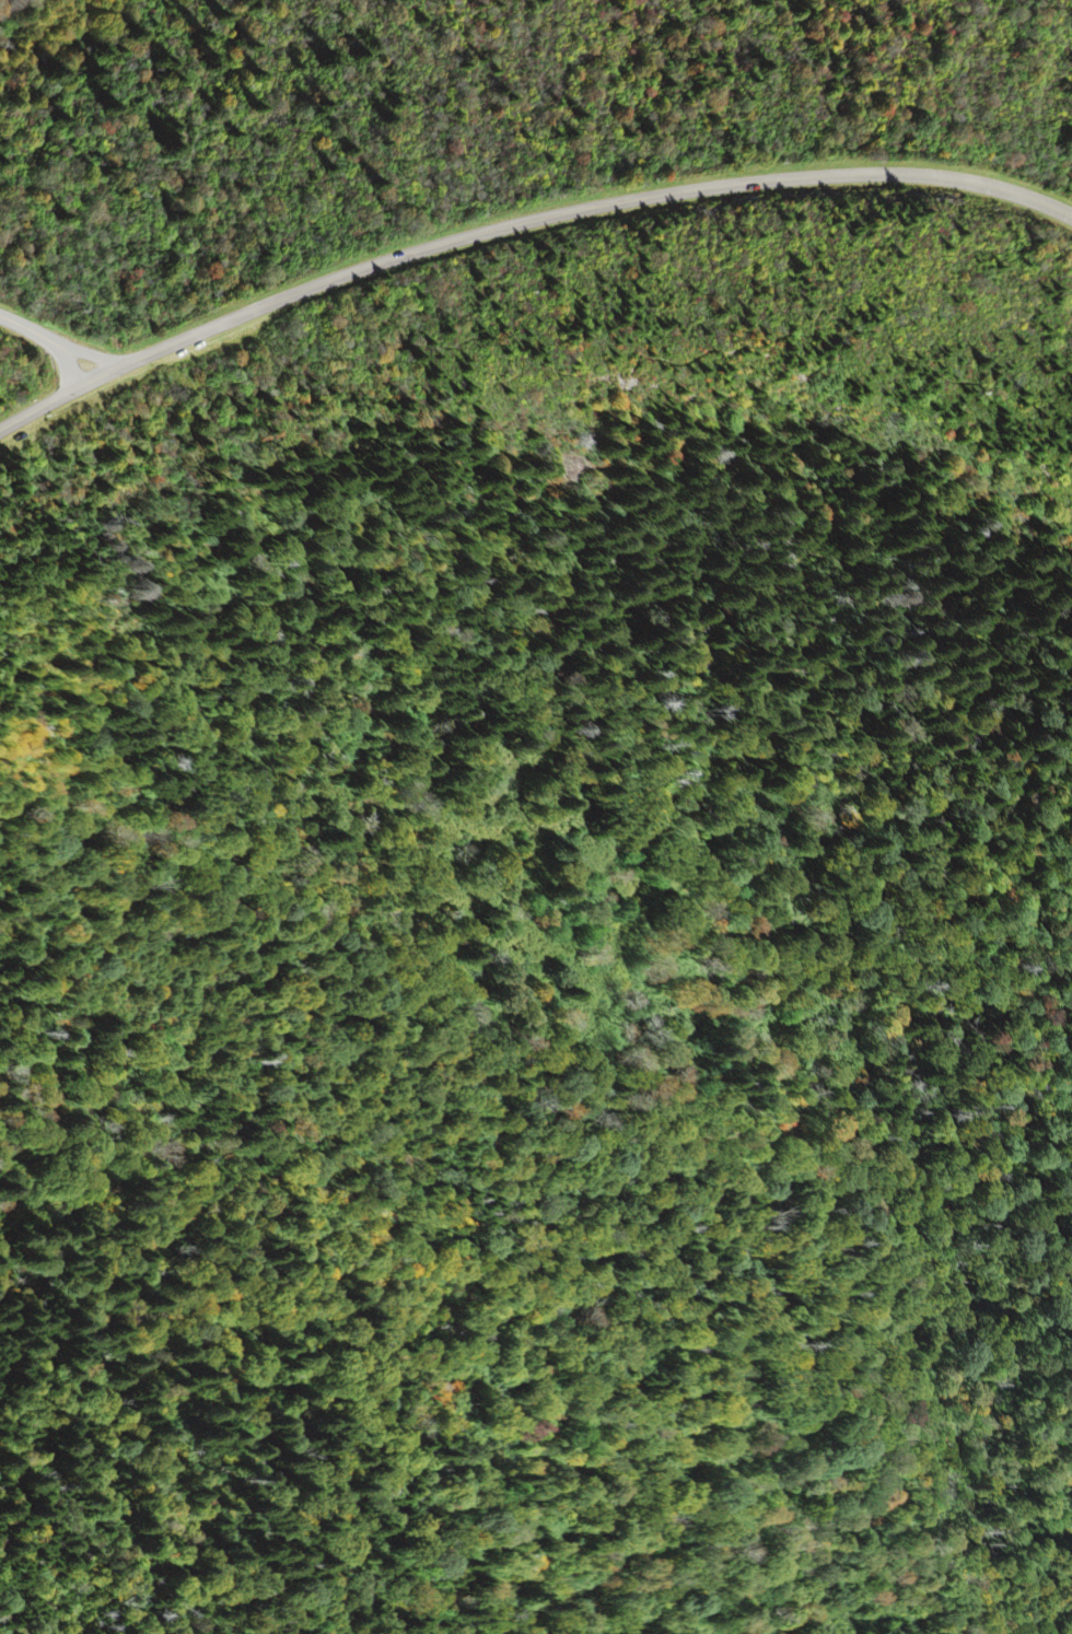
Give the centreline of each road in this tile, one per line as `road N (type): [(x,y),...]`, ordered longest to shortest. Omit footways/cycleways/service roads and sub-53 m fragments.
road 1 (secondary): [(0,430),(72,388),(280,297),(567,211),(749,182),(899,171),(989,183),(1071,213)]

